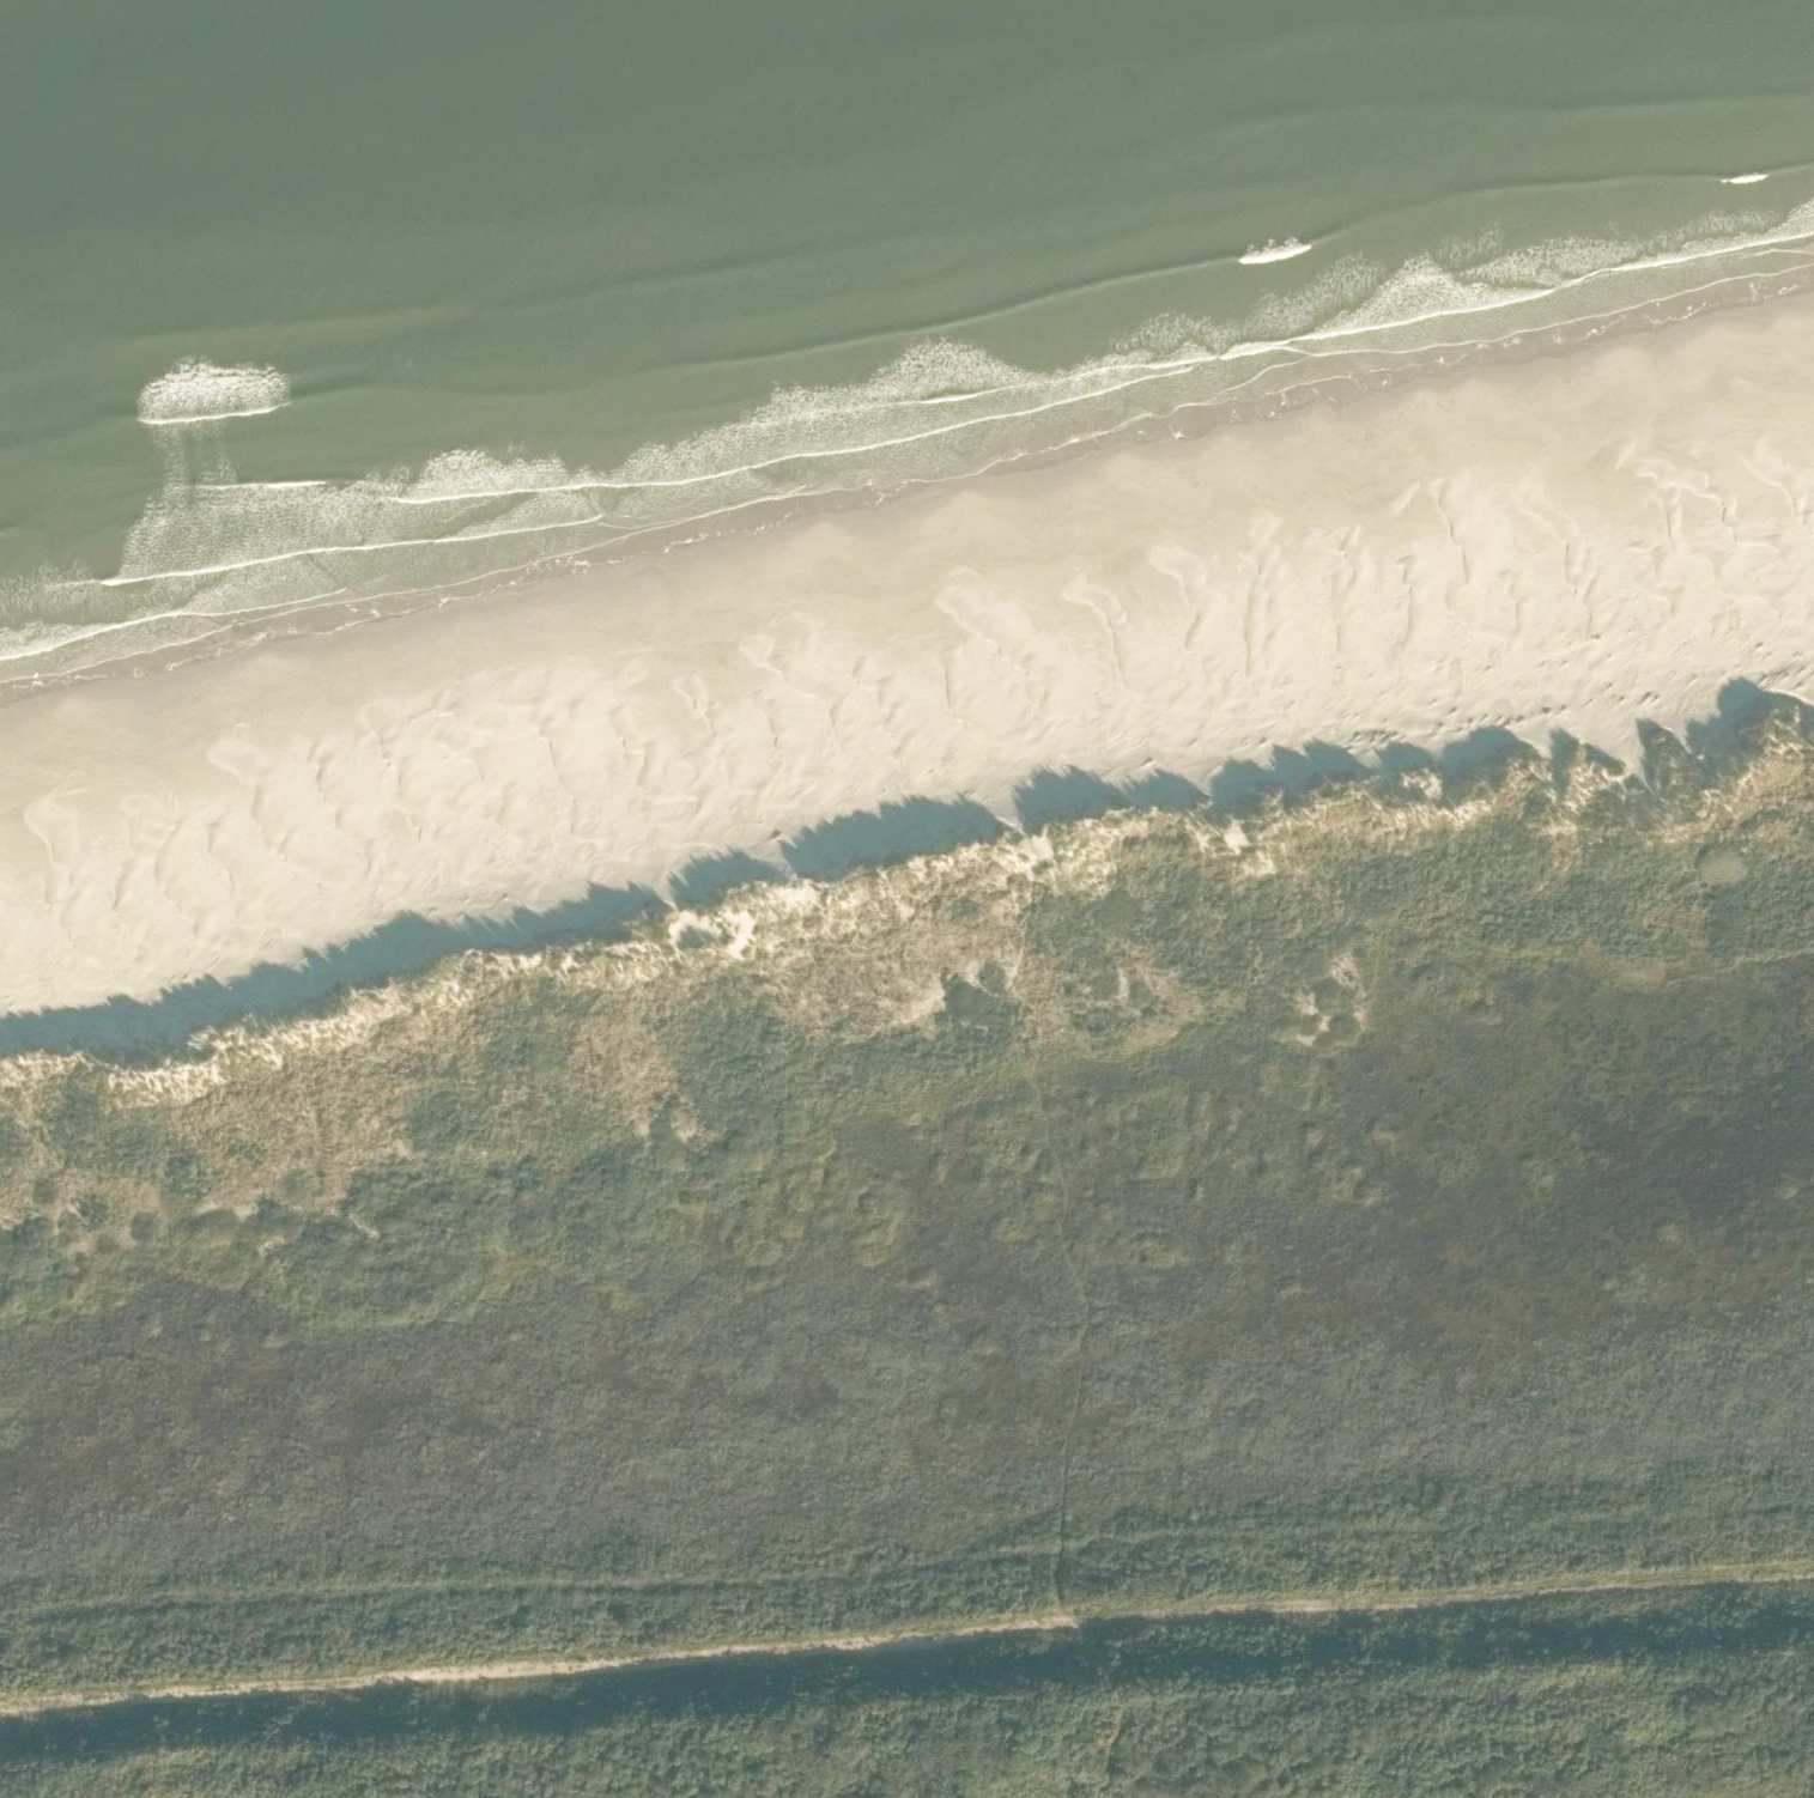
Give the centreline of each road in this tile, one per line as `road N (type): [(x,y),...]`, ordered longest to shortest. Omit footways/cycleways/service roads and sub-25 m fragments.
road 1 (track): [(1813,1567),(1212,1603),(0,1707)]

